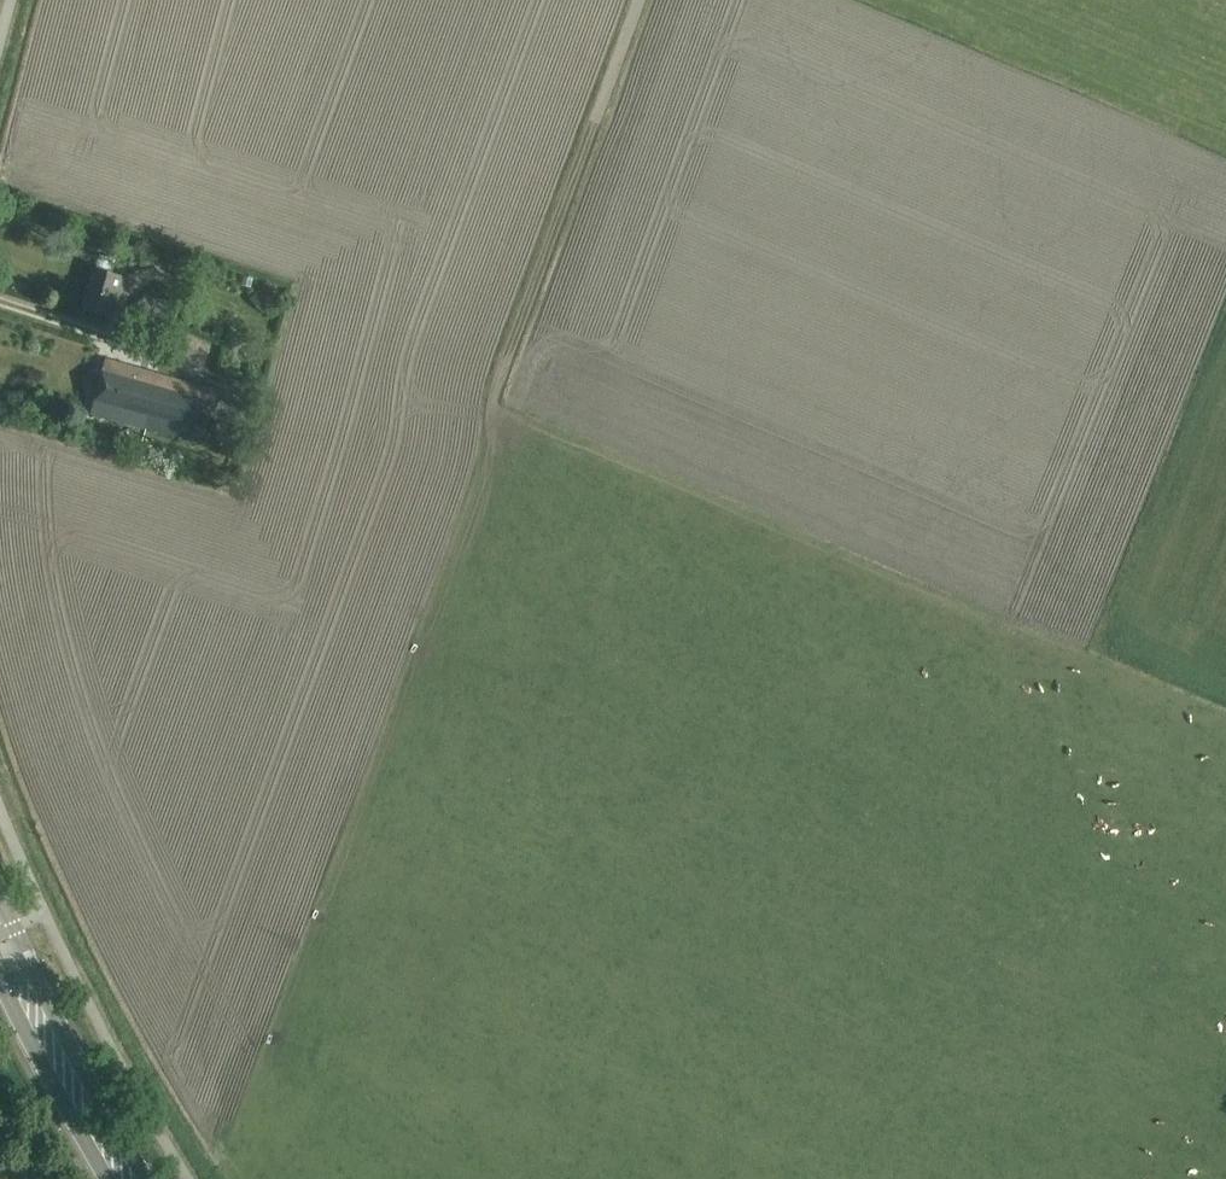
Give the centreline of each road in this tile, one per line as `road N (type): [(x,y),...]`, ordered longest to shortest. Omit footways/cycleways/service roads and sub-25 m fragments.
road 1 (tertiary): [(126,1178),(0,940)]

